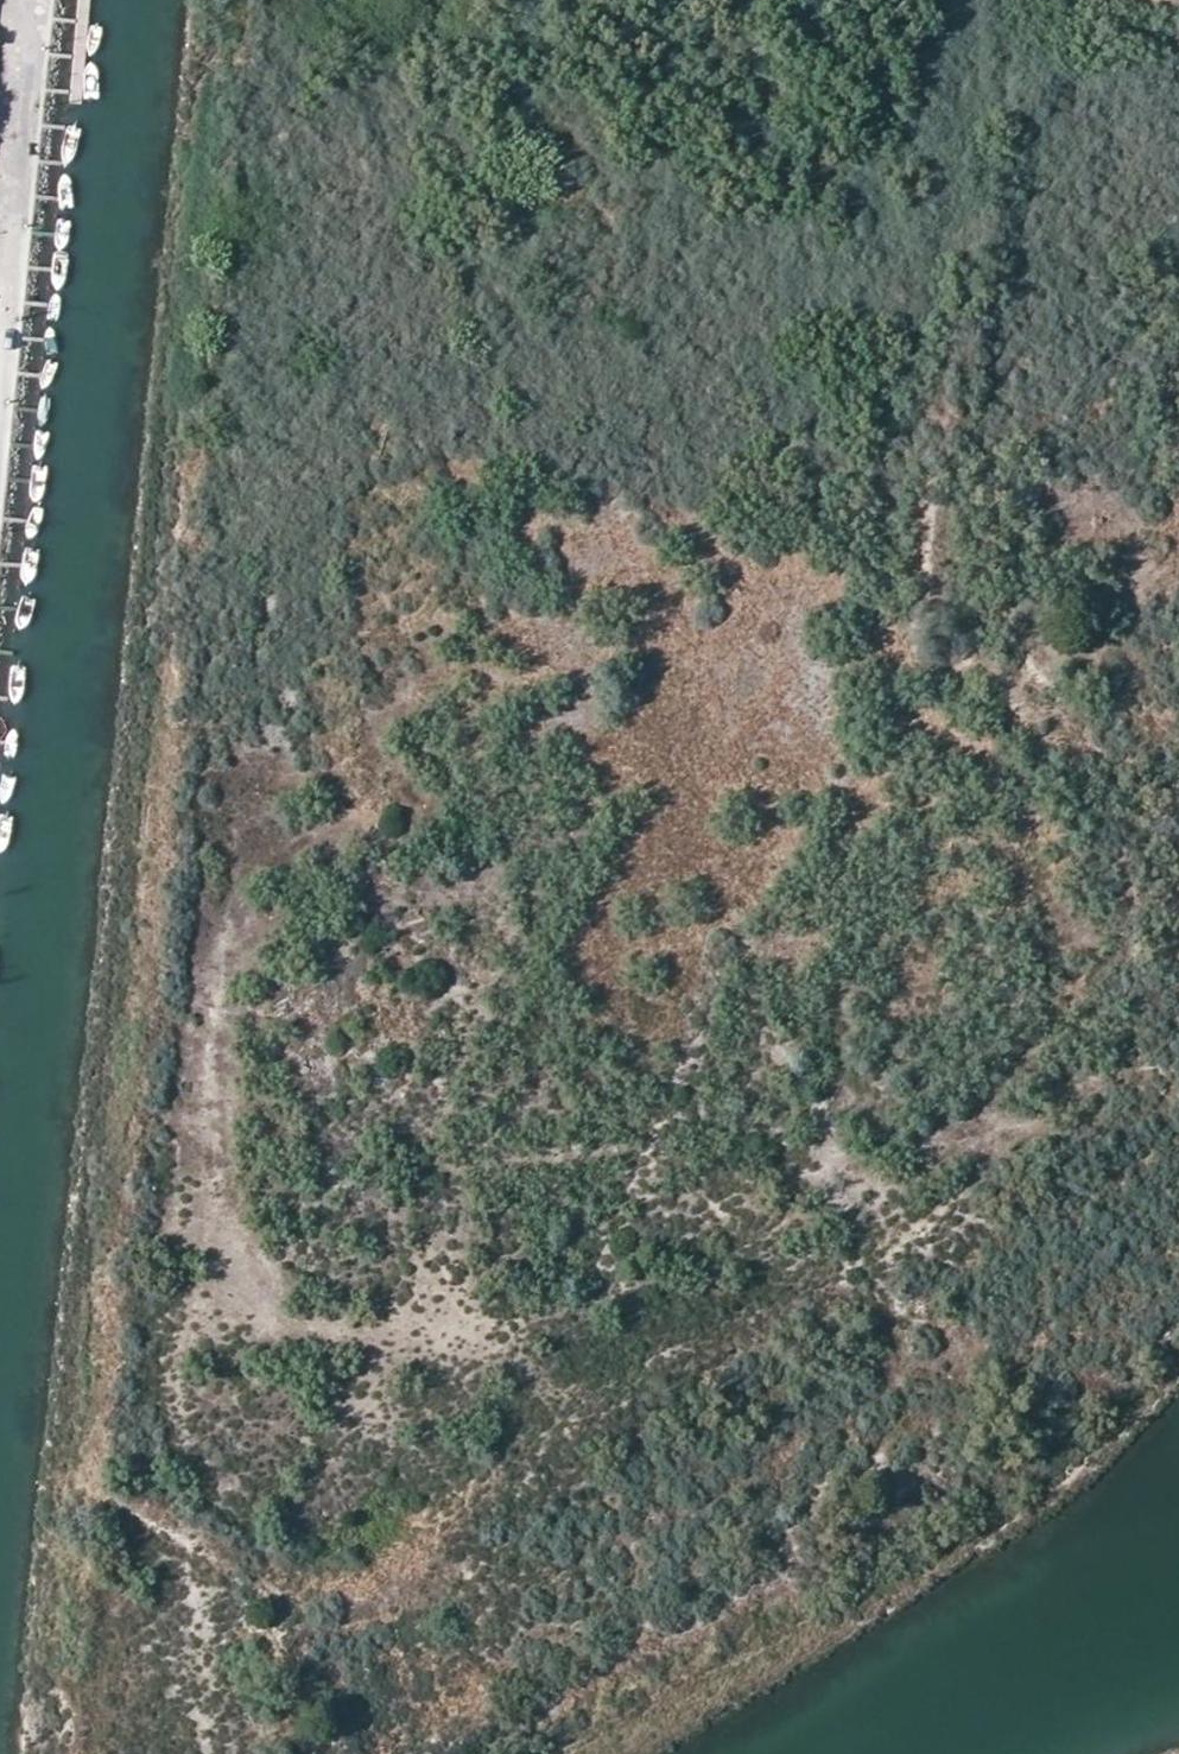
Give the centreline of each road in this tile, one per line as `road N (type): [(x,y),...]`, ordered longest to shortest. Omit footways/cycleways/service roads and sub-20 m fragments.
road 1 (unclassified): [(0,269),(17,0)]

